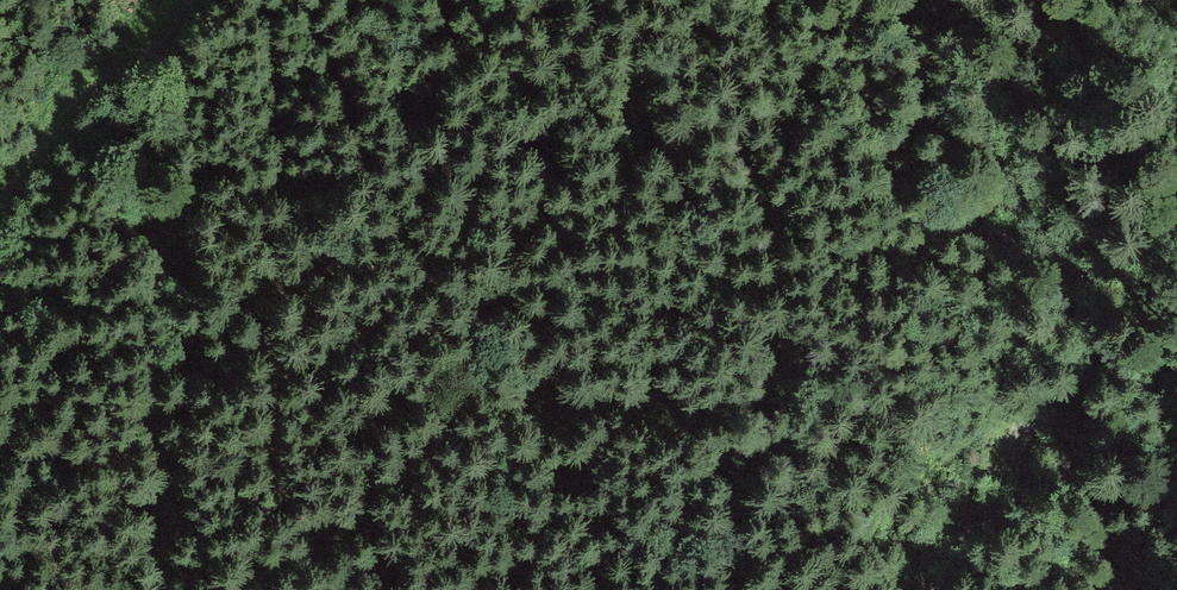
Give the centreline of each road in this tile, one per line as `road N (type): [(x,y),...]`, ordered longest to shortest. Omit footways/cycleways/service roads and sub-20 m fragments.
road 1 (track): [(299,0),(379,207),(529,384),(666,421),(803,379),(849,390)]
road 2 (track): [(0,210),(45,136),(99,87)]
road 3 (track): [(185,0),(99,87)]

